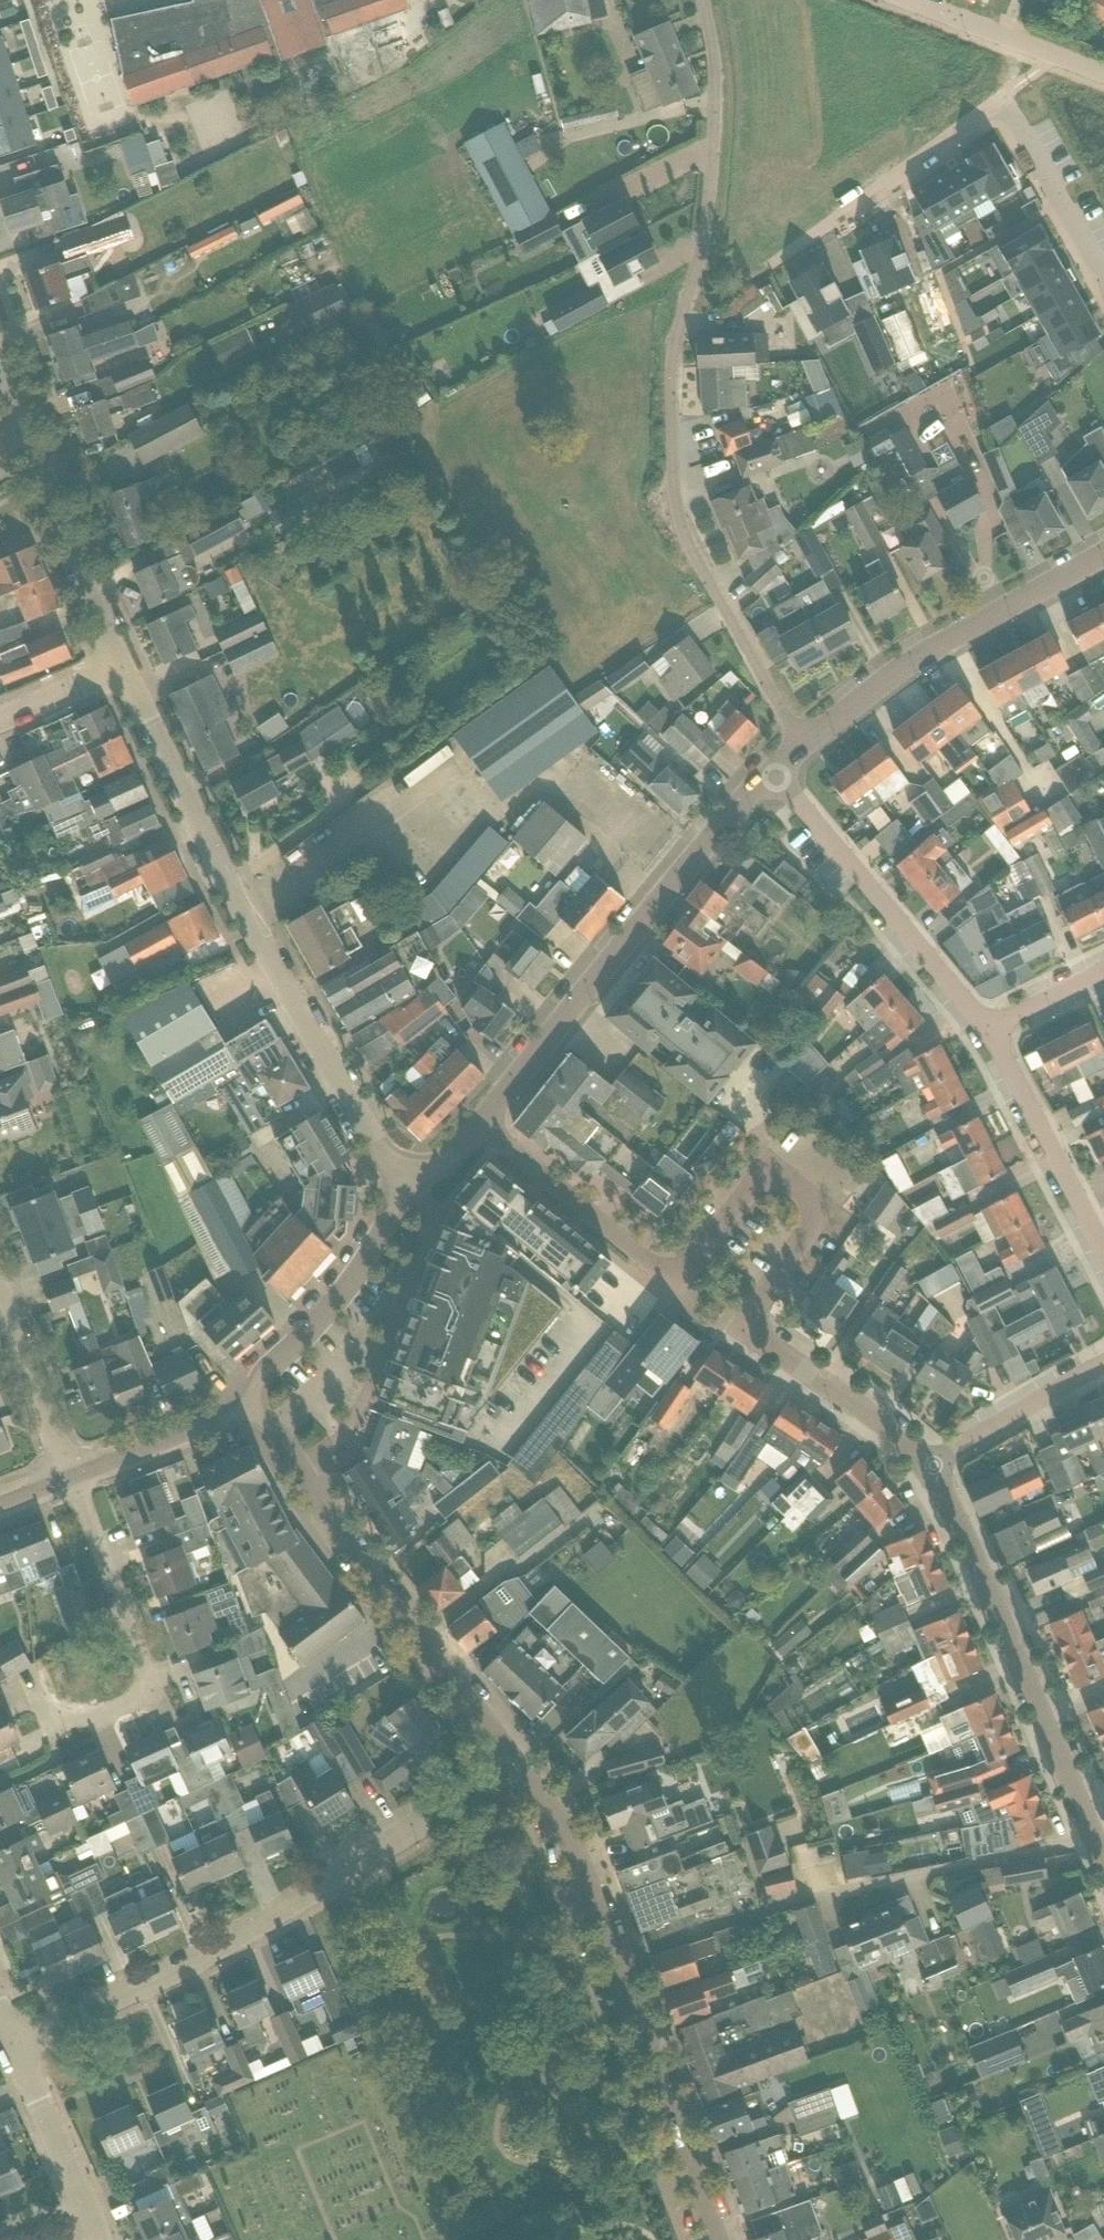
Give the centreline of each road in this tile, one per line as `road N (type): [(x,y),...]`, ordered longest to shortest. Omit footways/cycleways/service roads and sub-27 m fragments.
road 1 (residential): [(930,1462),(763,1341),(756,1327),(757,1307),(812,1221),(803,1187),(770,1174),(753,1180),(689,1264),(671,1271),(650,1266),(472,1130)]
road 2 (residential): [(801,744),(693,551),(674,491),(666,410),(671,349),(711,217),(716,139),(704,0)]
road 3 (unclassified): [(407,1187),(366,1134),(210,854),(122,667)]
road 4 (residential): [(13,2048),(184,1970),(517,1763)]
road 5 (unclassified): [(713,2239),(594,1905),(517,1763)]
road 6 (residential): [(758,271),(1001,101),(1103,276)]
road 7 (unclassified): [(472,1130),(769,772)]
road 8 (unclassified): [(517,1763),(372,1574),(276,1429),(251,1407)]
road 9 (residential): [(1094,1834),(930,1462)]
road 10 (residential): [(74,1477),(150,1664),(140,1699),(86,1719),(58,1722),(24,1693)]
road 11 (unclassified): [(801,744),(878,683),(1103,557)]
road 12 (unclassified): [(122,667),(0,342)]
road 13 (residential): [(990,1027),(769,772)]
road 14 (residential): [(819,1895),(1042,1852),(1094,1834)]
road 15 (unclassified): [(251,1407),(261,1376),(339,1288),(407,1187)]
road 16 (residential): [(1103,1246),(990,1027)]
road 17 (residential): [(913,0),(1103,76)]
road 18 (residential): [(930,1462),(1103,1364)]
road 19 (residential): [(66,1480),(0,1295)]
road 20 (unclassified): [(74,1477),(251,1407)]
road 21 (residential): [(82,2196),(13,2048)]
road 22 (residential): [(0,717),(122,667)]
road 23 (residential): [(990,1027),(1103,971)]

